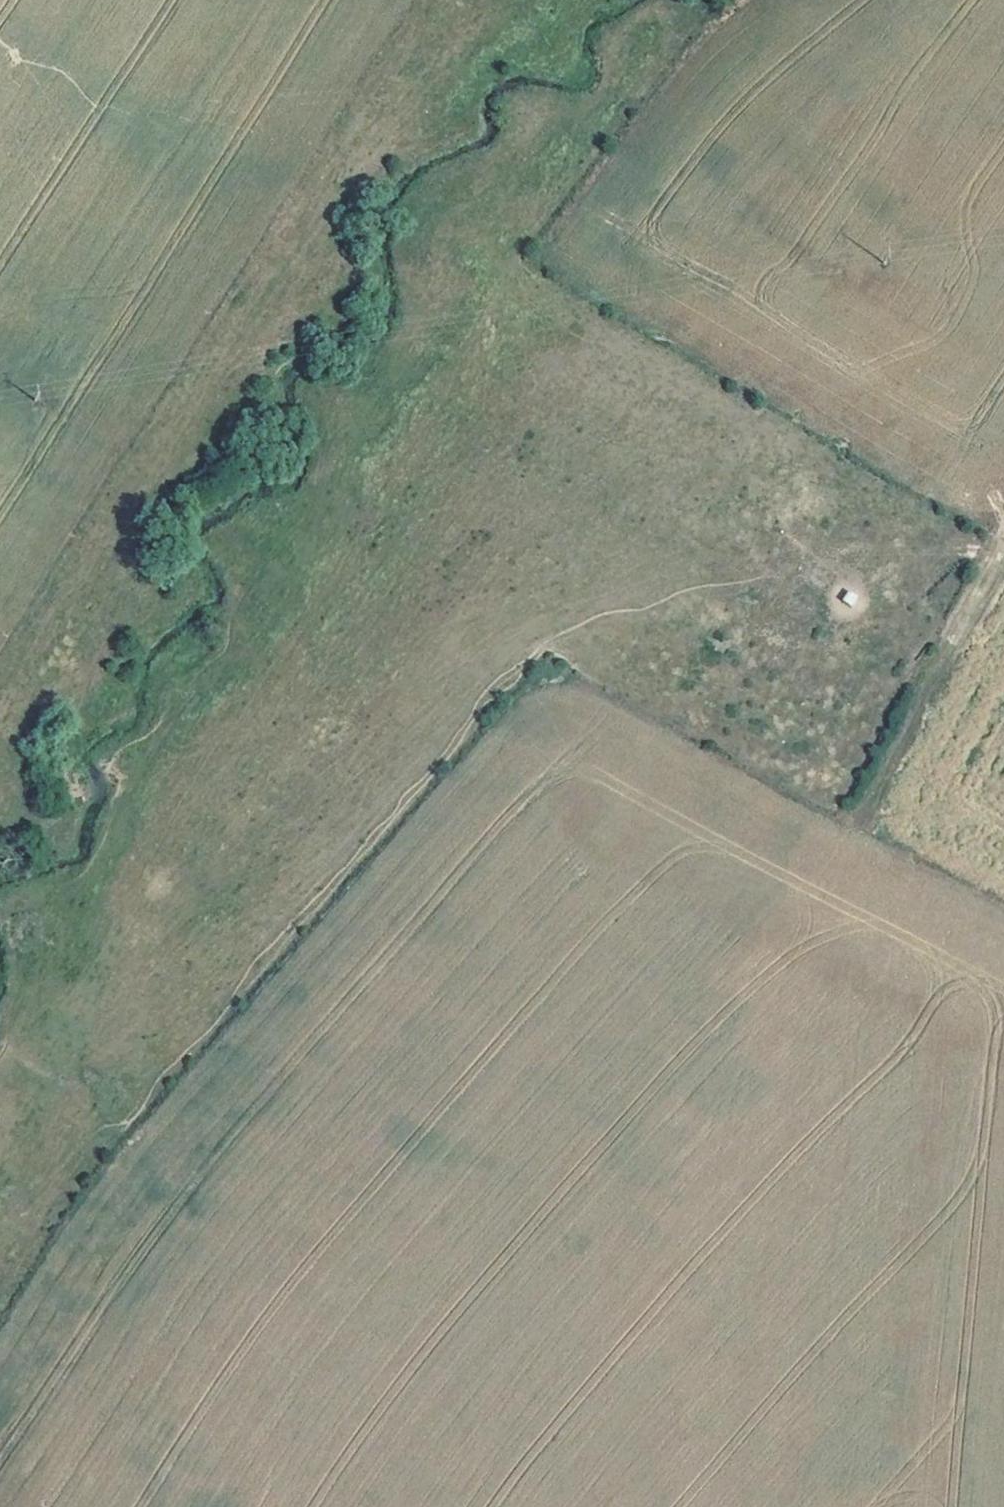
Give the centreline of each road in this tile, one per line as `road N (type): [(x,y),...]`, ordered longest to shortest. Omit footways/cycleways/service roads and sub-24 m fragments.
road 1 (track): [(1003,544),(857,830)]

